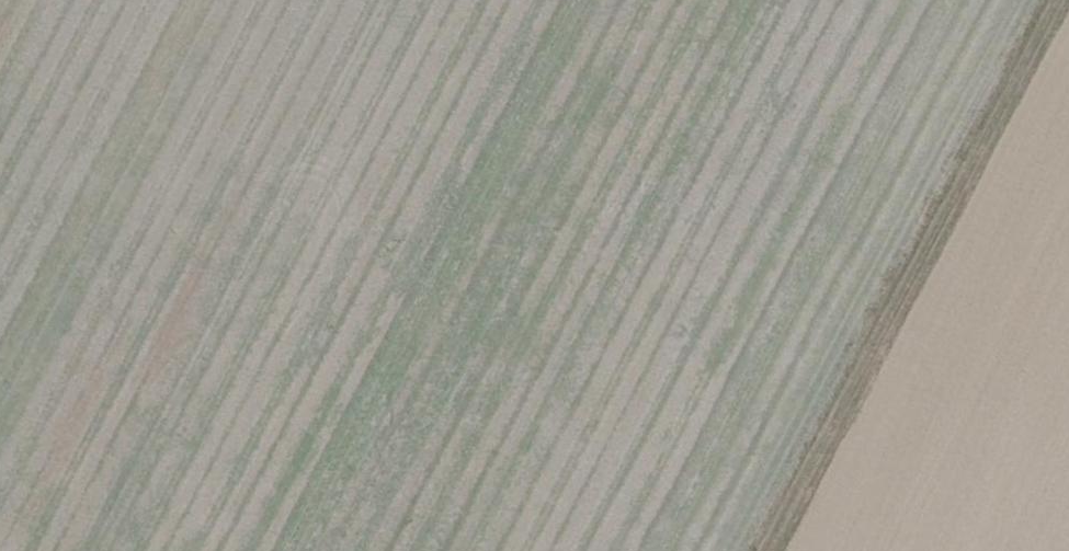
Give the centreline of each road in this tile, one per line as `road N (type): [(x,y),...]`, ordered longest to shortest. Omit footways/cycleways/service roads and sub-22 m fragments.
road 1 (track): [(771,550),(1056,0)]

